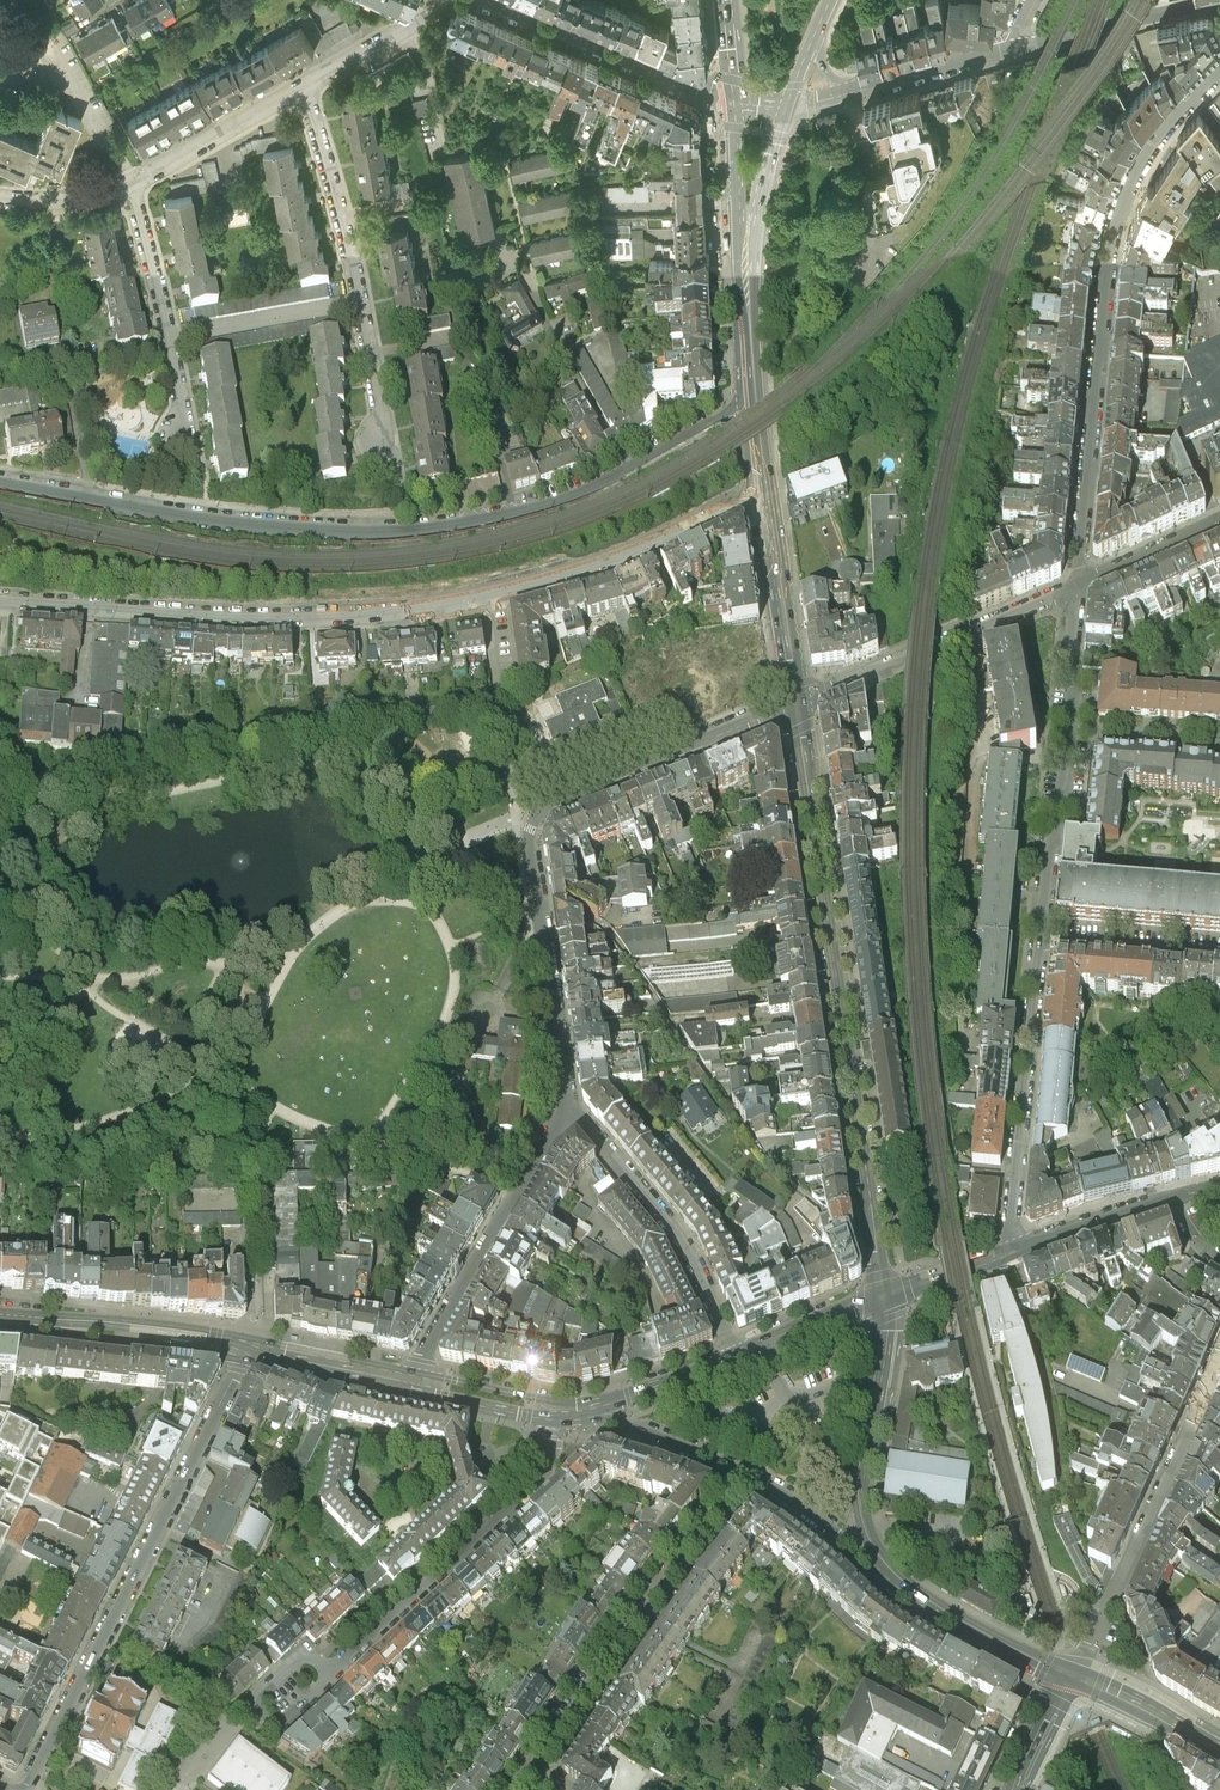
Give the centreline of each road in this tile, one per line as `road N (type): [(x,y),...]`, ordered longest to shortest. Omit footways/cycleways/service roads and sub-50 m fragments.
road 1 (residential): [(767,498),(550,581),(397,612),(227,618),(0,602)]
road 2 (residential): [(755,403),(542,508),(413,534),(209,521),(0,484)]
road 3 (primary): [(797,696),(884,1293)]
road 4 (residential): [(797,696),(594,780),(541,811),(531,838),(569,1104)]
road 5 (residential): [(1219,73),(1154,150),(1119,225),(1078,576)]
road 6 (residential): [(25,1789),(249,1351)]
road 7 (residential): [(749,1474),(640,1612),(519,1789)]
road 8 (residential): [(1078,576),(1040,940)]
road 9 (residential): [(306,88),(341,215),(379,441)]
road 10 (tertiary): [(1219,1364),(1074,1678)]
road 11 (residential): [(335,1674),(544,1472),(557,1420)]
road 12 (residential): [(1040,940),(1011,1207),(1017,1248)]
road 13 (residential): [(569,1104),(420,1373)]
road 14 (residential): [(797,696),(1078,576)]
road 15 (residential): [(736,1355),(671,1222),(569,1104)]
road 16 (primary): [(884,1293),(888,1329),(860,1496),(865,1529),(894,1574)]
road 17 (residential): [(733,104),(483,0)]
road 18 (residential): [(132,182),(175,371),(176,434)]
road 19 (primary): [(249,1351),(206,1333),(27,1320)]
road 20 (primary): [(27,1320),(229,1356),(249,1351)]
road 21 (tertiary): [(1017,1248),(1219,1188)]
road 22 (primary): [(733,104),(738,266),(749,312)]
road 23 (primary): [(894,1574),(947,1612),(1074,1678)]
road 24 (tertiary): [(1219,4),(1019,51)]
road 25 (primary): [(749,312),(756,232),(786,111)]
road 26 (primary): [(767,498),(797,696)]
road 27 (residential): [(306,88),(132,182)]
road 28 (residential): [(1219,955),(1040,940)]
road 29 (primary): [(749,1474),(894,1574)]
road 30 (residential): [(441,0),(407,32),(306,88)]
road 31 (primary): [(736,1355),(884,1293)]
road 32 (tertiary): [(1019,51),(868,90)]
road 33 (residential): [(1078,576),(1219,513)]
road 34 (primary): [(614,1419),(749,1474)]
road 35 (residential): [(335,1674),(298,1659),(254,1699),(252,1710),(283,1723)]
road 36 (track): [(940,1047),(937,903)]
road 37 (primary): [(416,1392),(557,1420)]
road 38 (tertiary): [(884,1293),(1017,1248)]
road 39 (primary): [(557,1400),(420,1373)]
road 40 (residential): [(132,182),(62,197),(0,195)]
road 41 (primary): [(1017,1789),(1074,1678)]
road 42 (primary): [(249,1351),(368,1375)]

